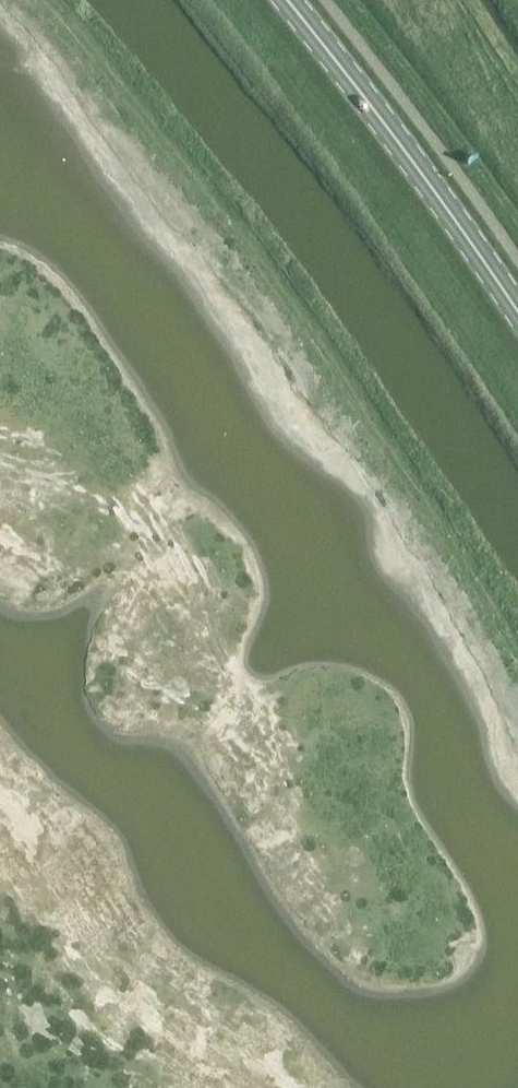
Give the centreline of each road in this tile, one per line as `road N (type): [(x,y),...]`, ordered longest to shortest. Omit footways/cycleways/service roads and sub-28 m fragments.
road 1 (primary): [(517,316),(282,0)]

